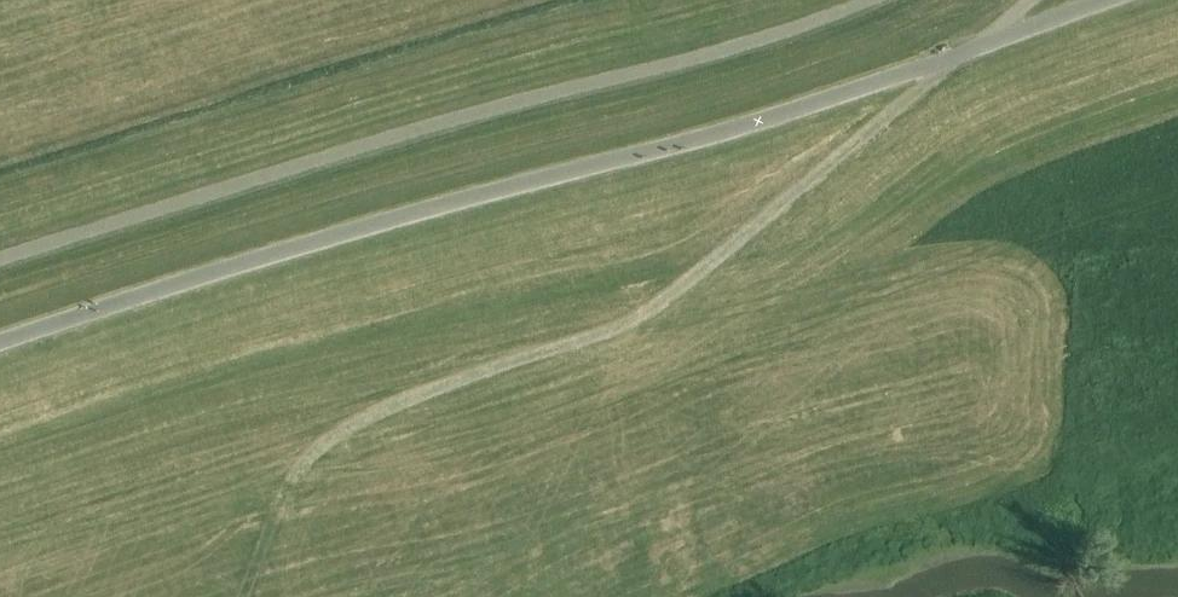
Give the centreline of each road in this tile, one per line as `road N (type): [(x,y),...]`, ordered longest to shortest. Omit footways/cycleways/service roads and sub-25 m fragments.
road 1 (track): [(250,596),(320,451),(362,416),(625,324),(1034,0)]
road 2 (track): [(0,258),(463,117),(764,38),(865,0)]

